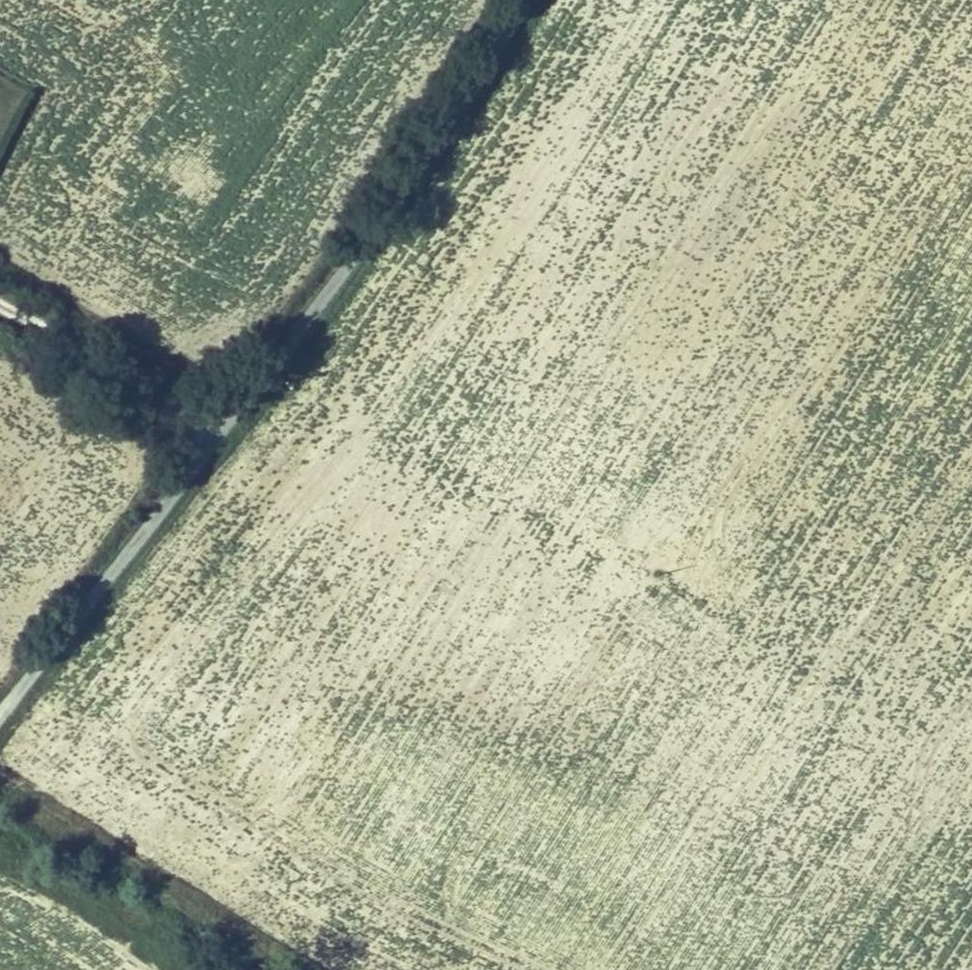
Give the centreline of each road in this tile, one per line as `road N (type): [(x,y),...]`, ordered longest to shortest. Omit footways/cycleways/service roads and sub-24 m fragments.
road 1 (unclassified): [(562,0),(524,68),(0,748)]

